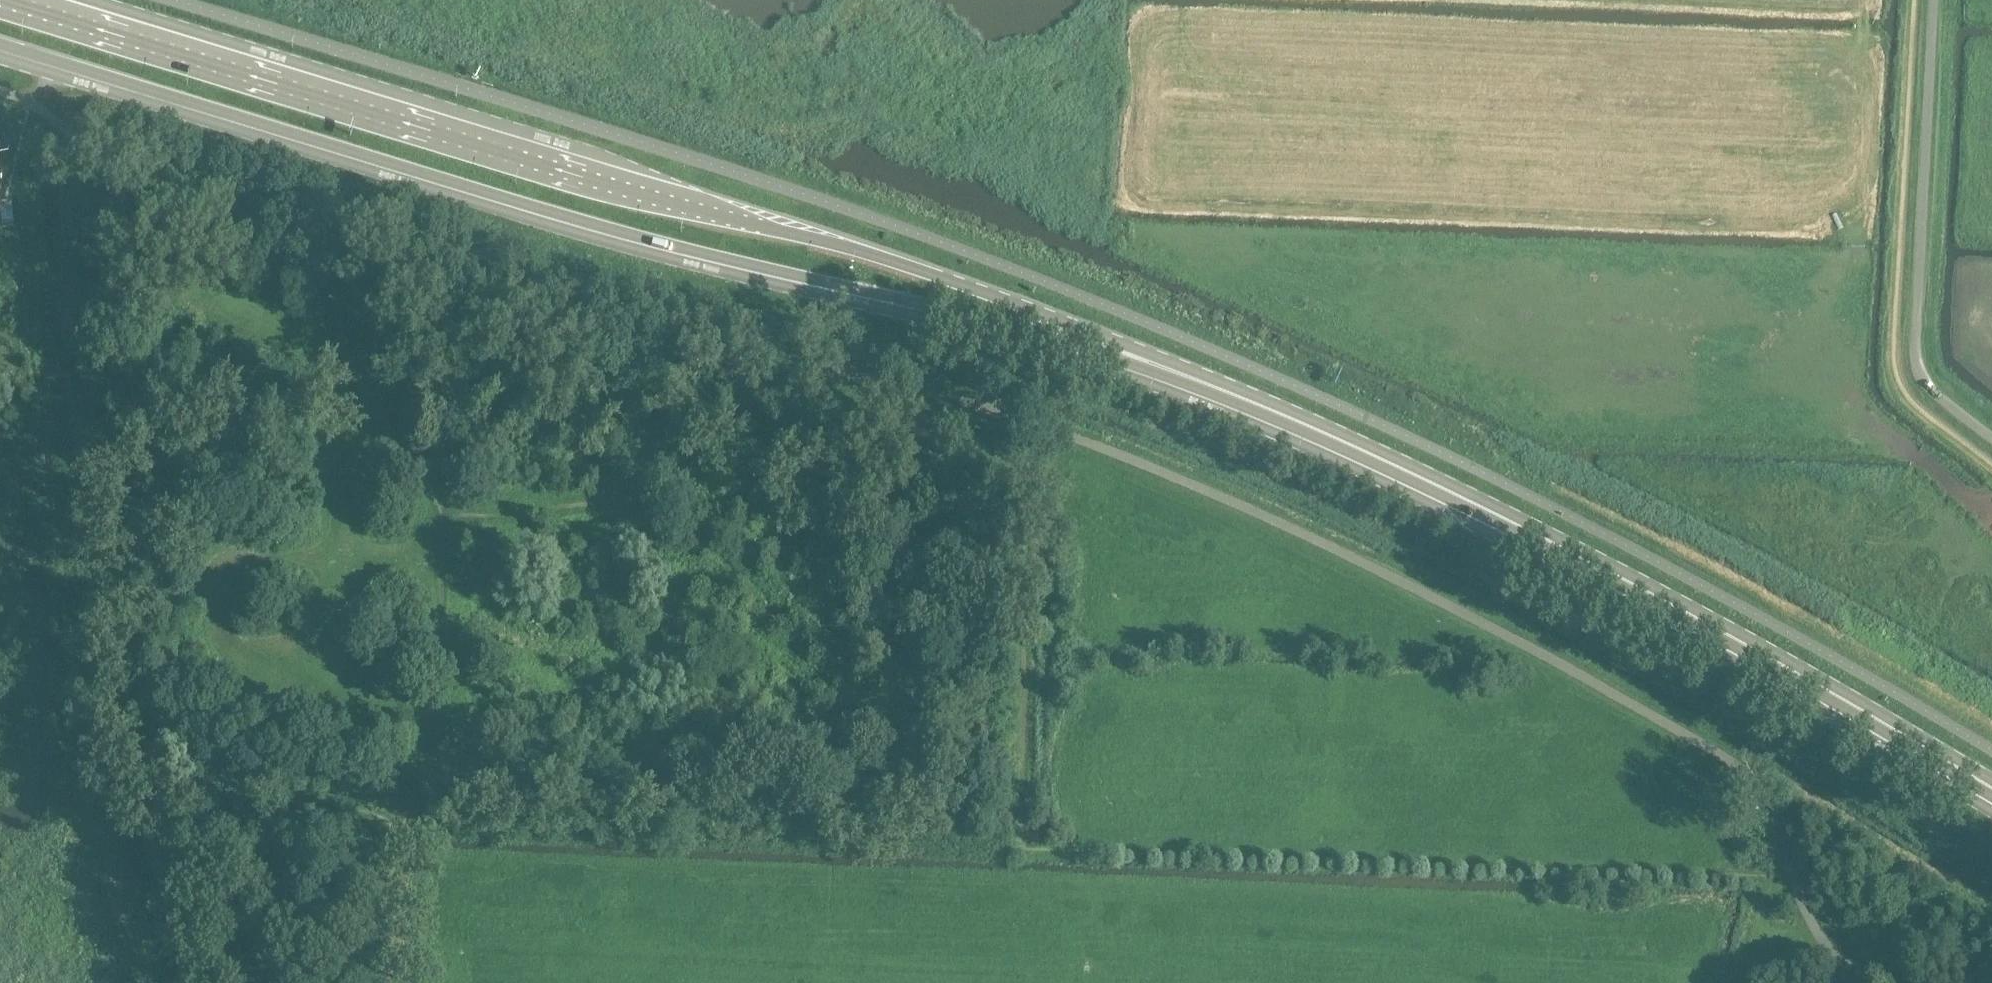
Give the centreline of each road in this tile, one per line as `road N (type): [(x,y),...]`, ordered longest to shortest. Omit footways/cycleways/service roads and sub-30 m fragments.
road 1 (secondary): [(0,49),(615,236),(1183,380)]
road 2 (secondary): [(1183,380),(1164,360),(966,285),(29,0)]
road 3 (secondary): [(1991,799),(1607,579),(1183,380)]

